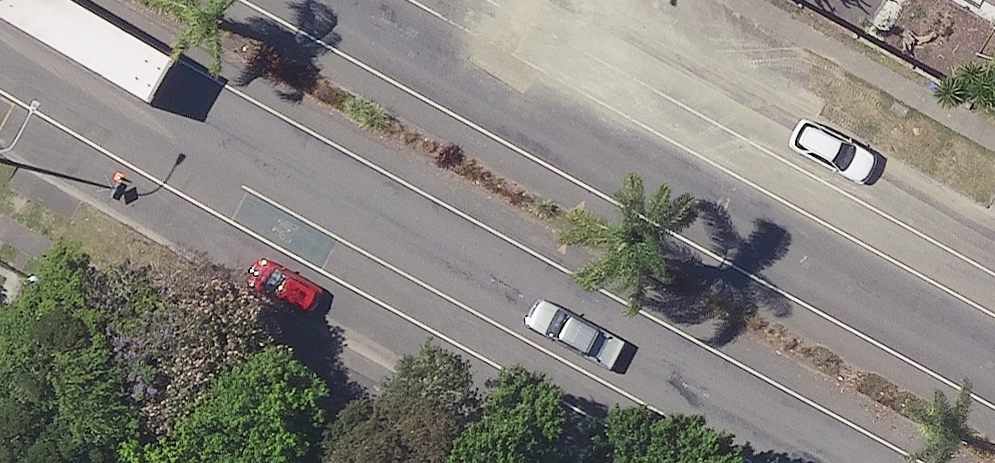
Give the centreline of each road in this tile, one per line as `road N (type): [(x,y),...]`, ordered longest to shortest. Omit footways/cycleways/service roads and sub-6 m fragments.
road 1 (secondary): [(827,462),(0,13)]
road 2 (secondary): [(318,0),(994,367)]

